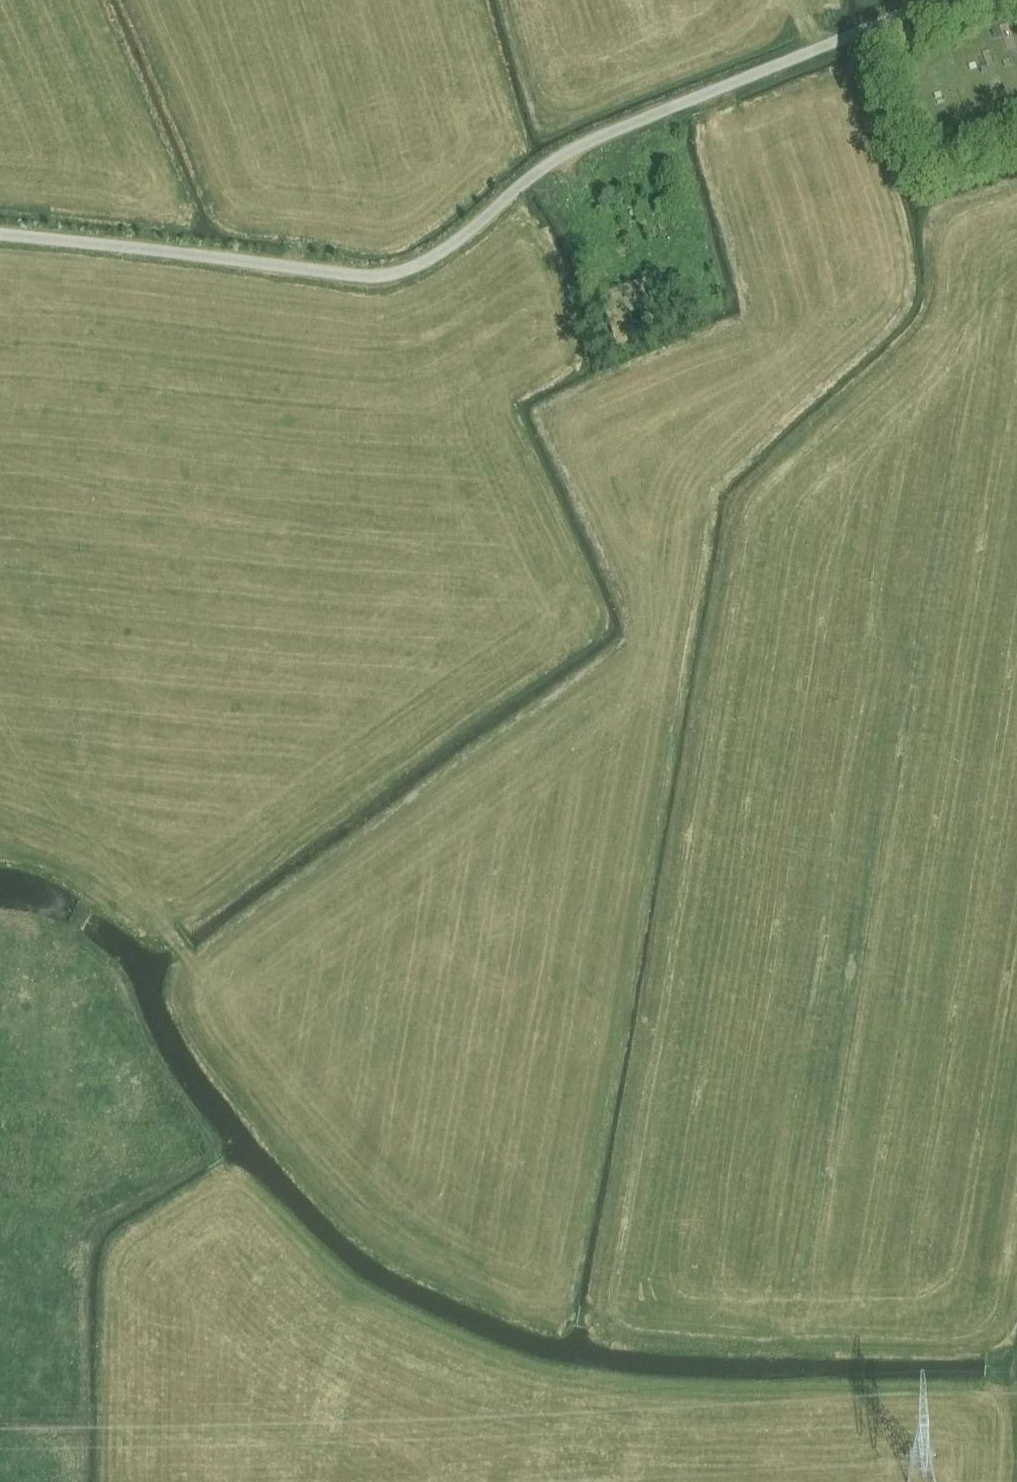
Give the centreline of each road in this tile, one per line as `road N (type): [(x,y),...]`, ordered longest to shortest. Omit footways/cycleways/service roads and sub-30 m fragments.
road 1 (unclassified): [(0,230),(355,269),(405,264),(430,254),(569,144),(913,0)]

